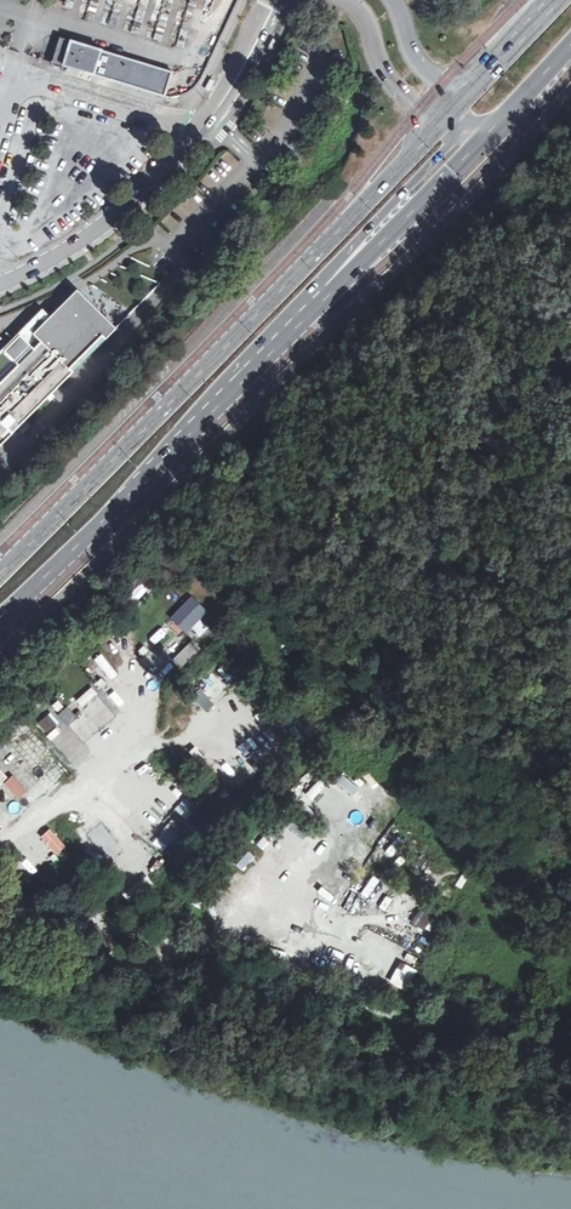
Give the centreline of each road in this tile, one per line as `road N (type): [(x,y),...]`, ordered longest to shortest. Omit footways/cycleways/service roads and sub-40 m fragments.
road 1 (primary): [(438,120),(0,567)]
road 2 (tertiary): [(0,284),(110,222),(172,166),(232,88),(277,0)]
road 3 (primary): [(0,622),(289,336)]
road 4 (primary): [(289,336),(498,127)]
road 5 (primary): [(289,336),(457,125)]
road 6 (primary): [(351,0),(364,13),(384,70),(438,120)]
road 7 (primary): [(552,0),(463,94)]

